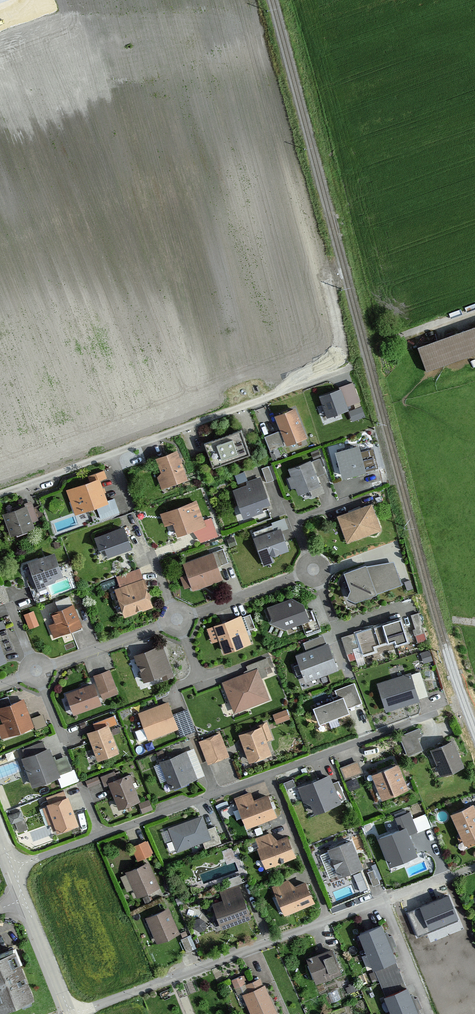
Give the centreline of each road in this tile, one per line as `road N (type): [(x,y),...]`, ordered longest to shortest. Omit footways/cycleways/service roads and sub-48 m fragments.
road 1 (residential): [(14,867),(422,717)]
road 2 (residential): [(74,1013),(474,866)]
road 3 (residential): [(0,495),(352,367)]
road 4 (track): [(289,0),(373,329),(401,336)]
road 5 (residential): [(0,686),(313,569)]
road 6 (residential): [(27,901),(70,1013)]

